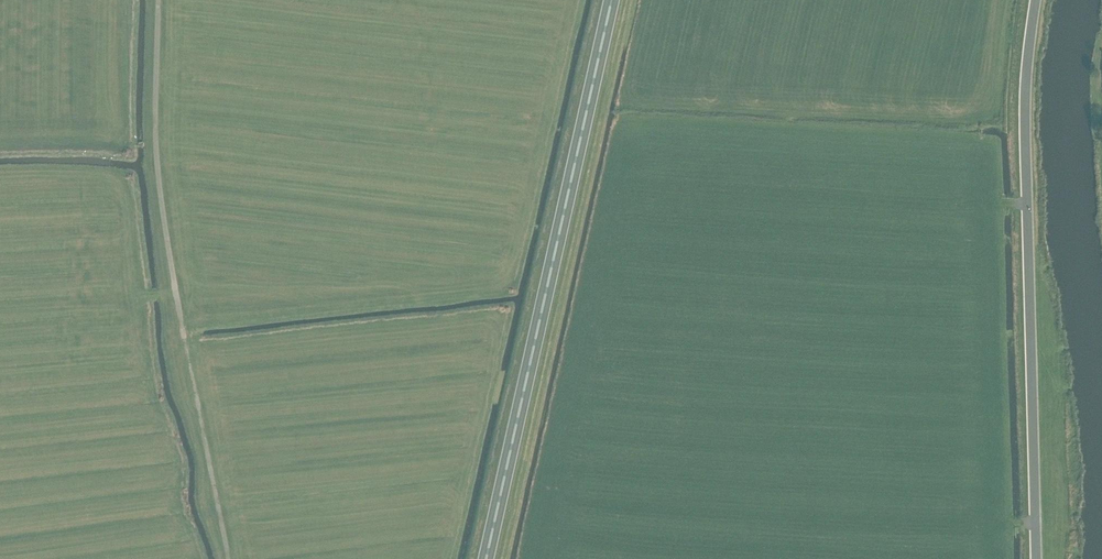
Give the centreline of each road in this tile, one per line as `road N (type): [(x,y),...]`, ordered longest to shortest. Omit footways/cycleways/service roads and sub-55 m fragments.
road 1 (trunk): [(487,558),(611,0)]
road 2 (track): [(229,558),(165,220),(156,141),(160,0)]
road 3 (unclassified): [(1037,558),(1027,189),(1037,0)]

